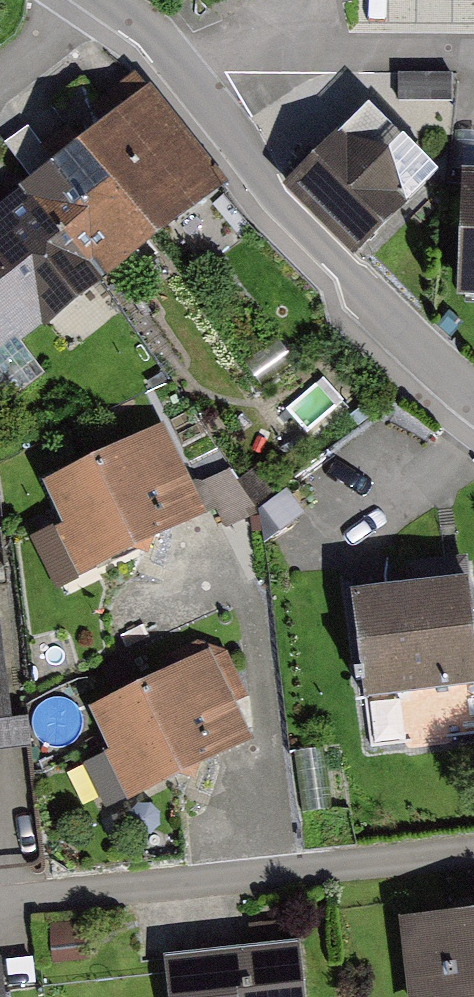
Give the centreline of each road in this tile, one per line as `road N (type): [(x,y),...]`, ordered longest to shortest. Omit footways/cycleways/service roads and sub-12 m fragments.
road 1 (residential): [(473,397),(274,204),(152,29),(111,0)]
road 2 (residential): [(473,853),(0,899)]

